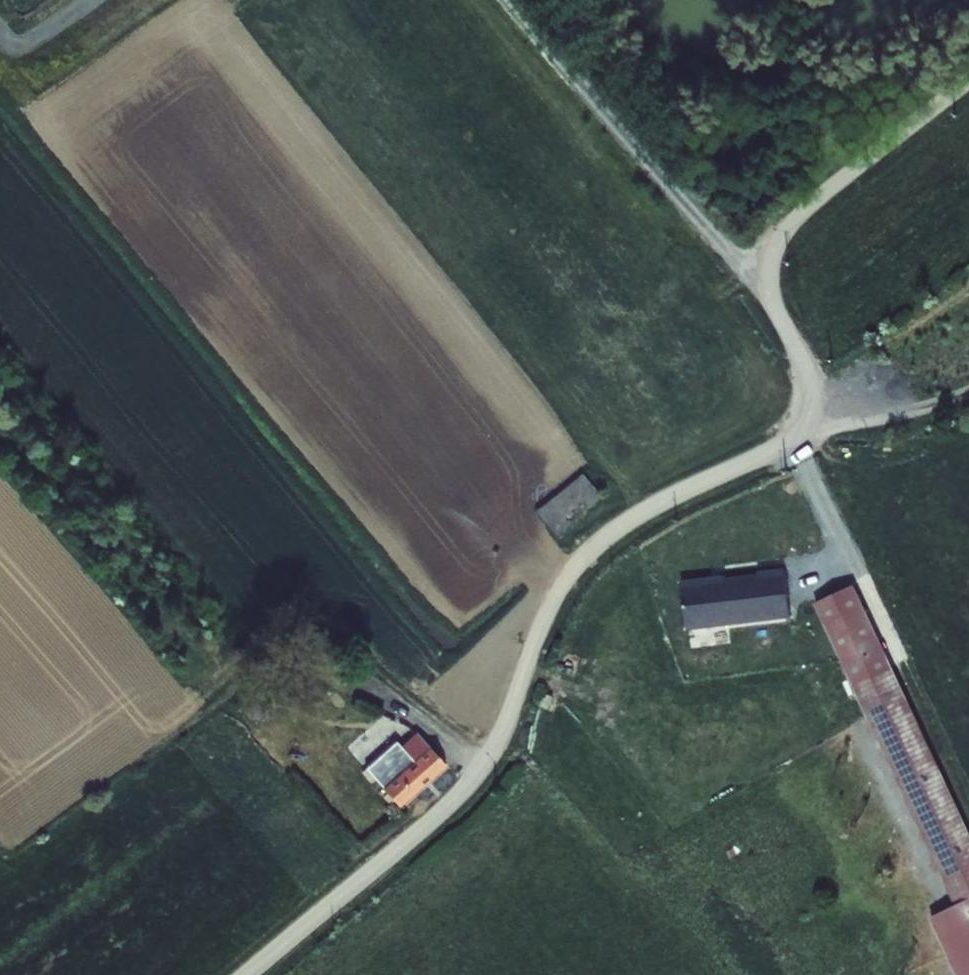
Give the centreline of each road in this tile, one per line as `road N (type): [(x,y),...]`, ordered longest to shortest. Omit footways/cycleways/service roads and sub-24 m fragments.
road 1 (unclassified): [(968,79),(819,198),(777,245),(771,296),(812,384),(800,431),(651,509),(585,556),(554,599),(497,742),(474,779),(247,974)]
road 2 (track): [(770,283),(735,269),(500,0)]

